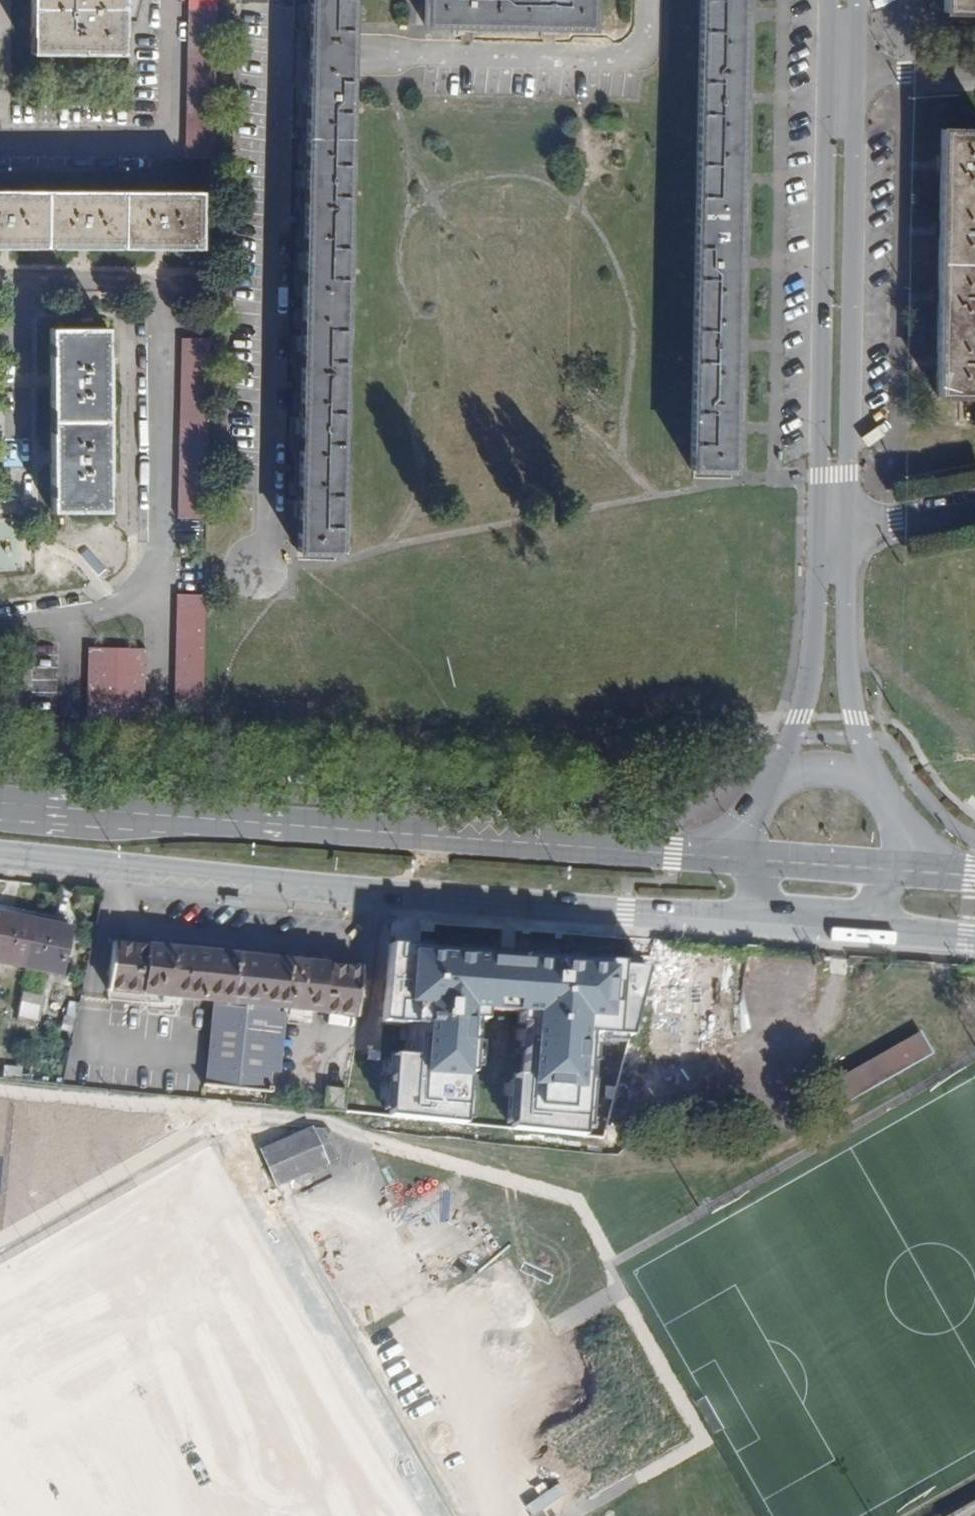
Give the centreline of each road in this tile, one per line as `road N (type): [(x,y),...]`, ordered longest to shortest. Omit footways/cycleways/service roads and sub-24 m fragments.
road 1 (tertiary): [(0,855),(766,923)]
road 2 (tertiary): [(736,861),(0,804)]
road 3 (residential): [(825,0),(818,534)]
road 4 (residential): [(274,54),(263,573)]
road 5 (residential): [(844,529),(855,75)]
road 6 (residential): [(646,0),(644,43),(630,55),(274,54)]
road 7 (residential): [(818,534),(815,641),(798,716),(756,798)]
road 8 (residential): [(879,796),(841,642),(844,529)]
road 9 (tertiary): [(897,871),(736,861)]
road 10 (residential): [(879,796),(848,774),(820,769),(782,776),(756,798)]
road 11 (residential): [(974,503),(844,529)]
road 12 (residential): [(855,75),(974,70)]

